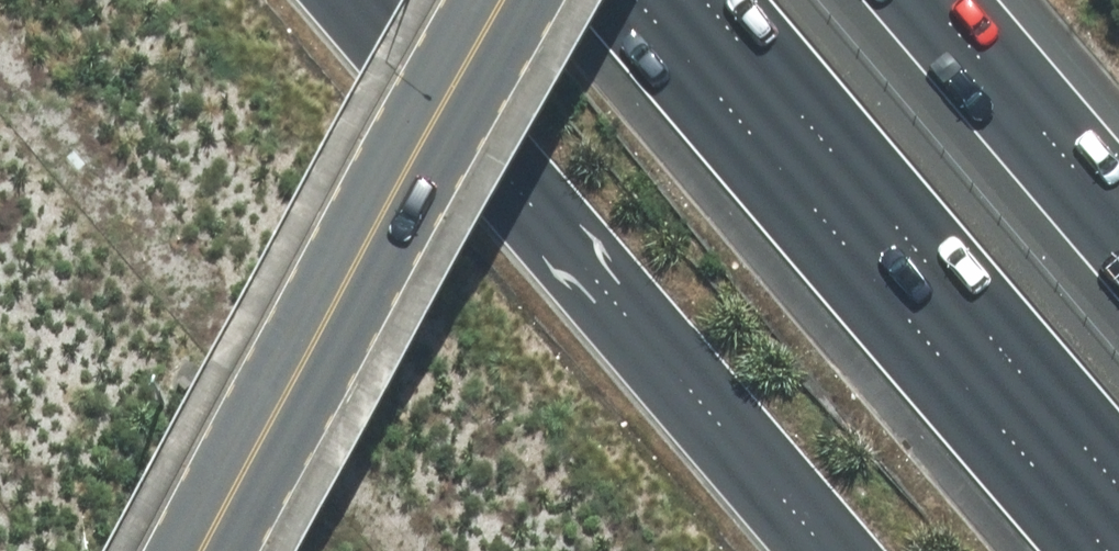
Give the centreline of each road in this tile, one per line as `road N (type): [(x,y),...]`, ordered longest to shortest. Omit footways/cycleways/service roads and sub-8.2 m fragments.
road 1 (motorway): [(850,550),(369,0)]
road 2 (motorway): [(1118,479),(702,0)]
road 3 (secondary): [(505,0),(203,550)]
road 4 (motorway): [(934,0),(1118,215)]

